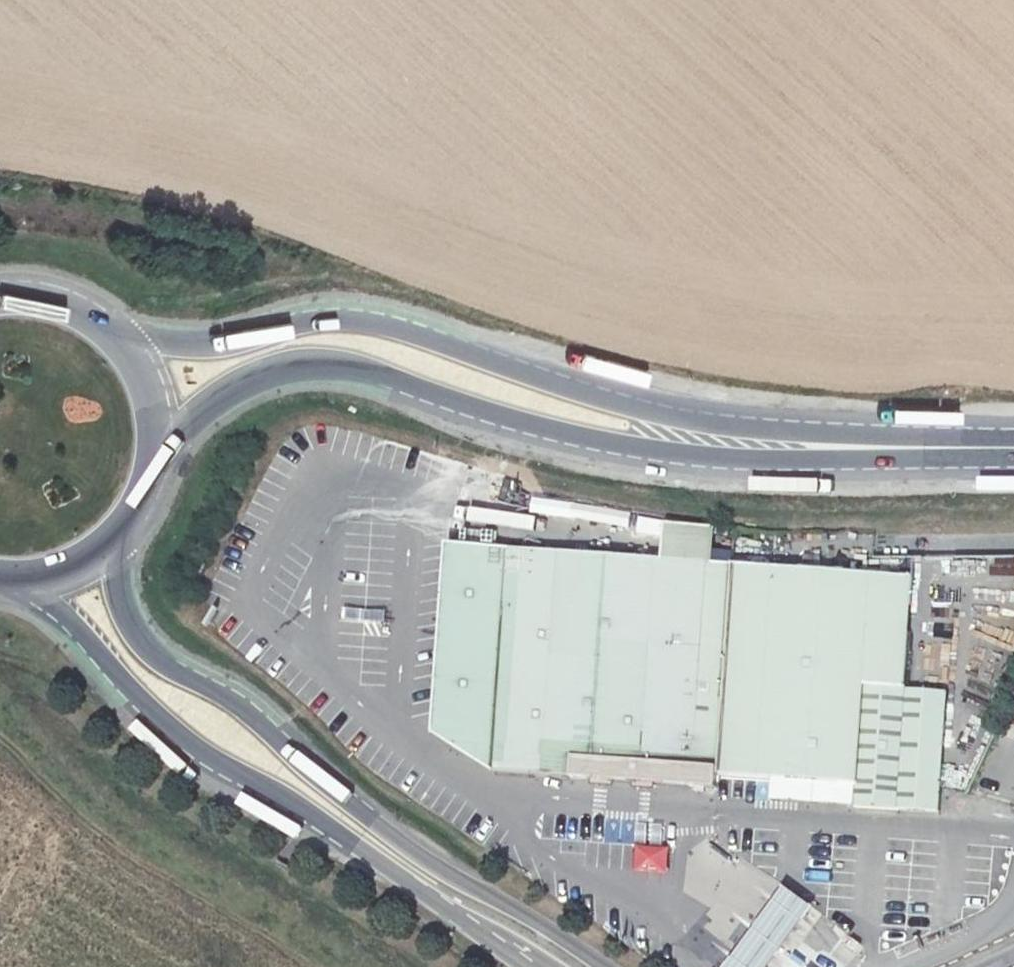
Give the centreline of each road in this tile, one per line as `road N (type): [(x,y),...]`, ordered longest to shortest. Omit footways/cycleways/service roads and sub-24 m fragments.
road 1 (primary): [(828,448),(645,410),(385,322),(335,316),(232,342),(124,348)]
road 2 (primary): [(155,442),(238,375),(315,352),(515,416),(622,440),(710,450),(828,448)]
road 3 (secondary): [(607,966),(427,859),(225,693),(149,655),(127,628),(107,544)]
road 4 (secondary): [(14,579),(60,608),(200,750),(269,785),(536,966)]
road 5 (primary): [(1013,446),(828,448)]
road 6 (primary): [(124,348),(60,303),(0,297)]

